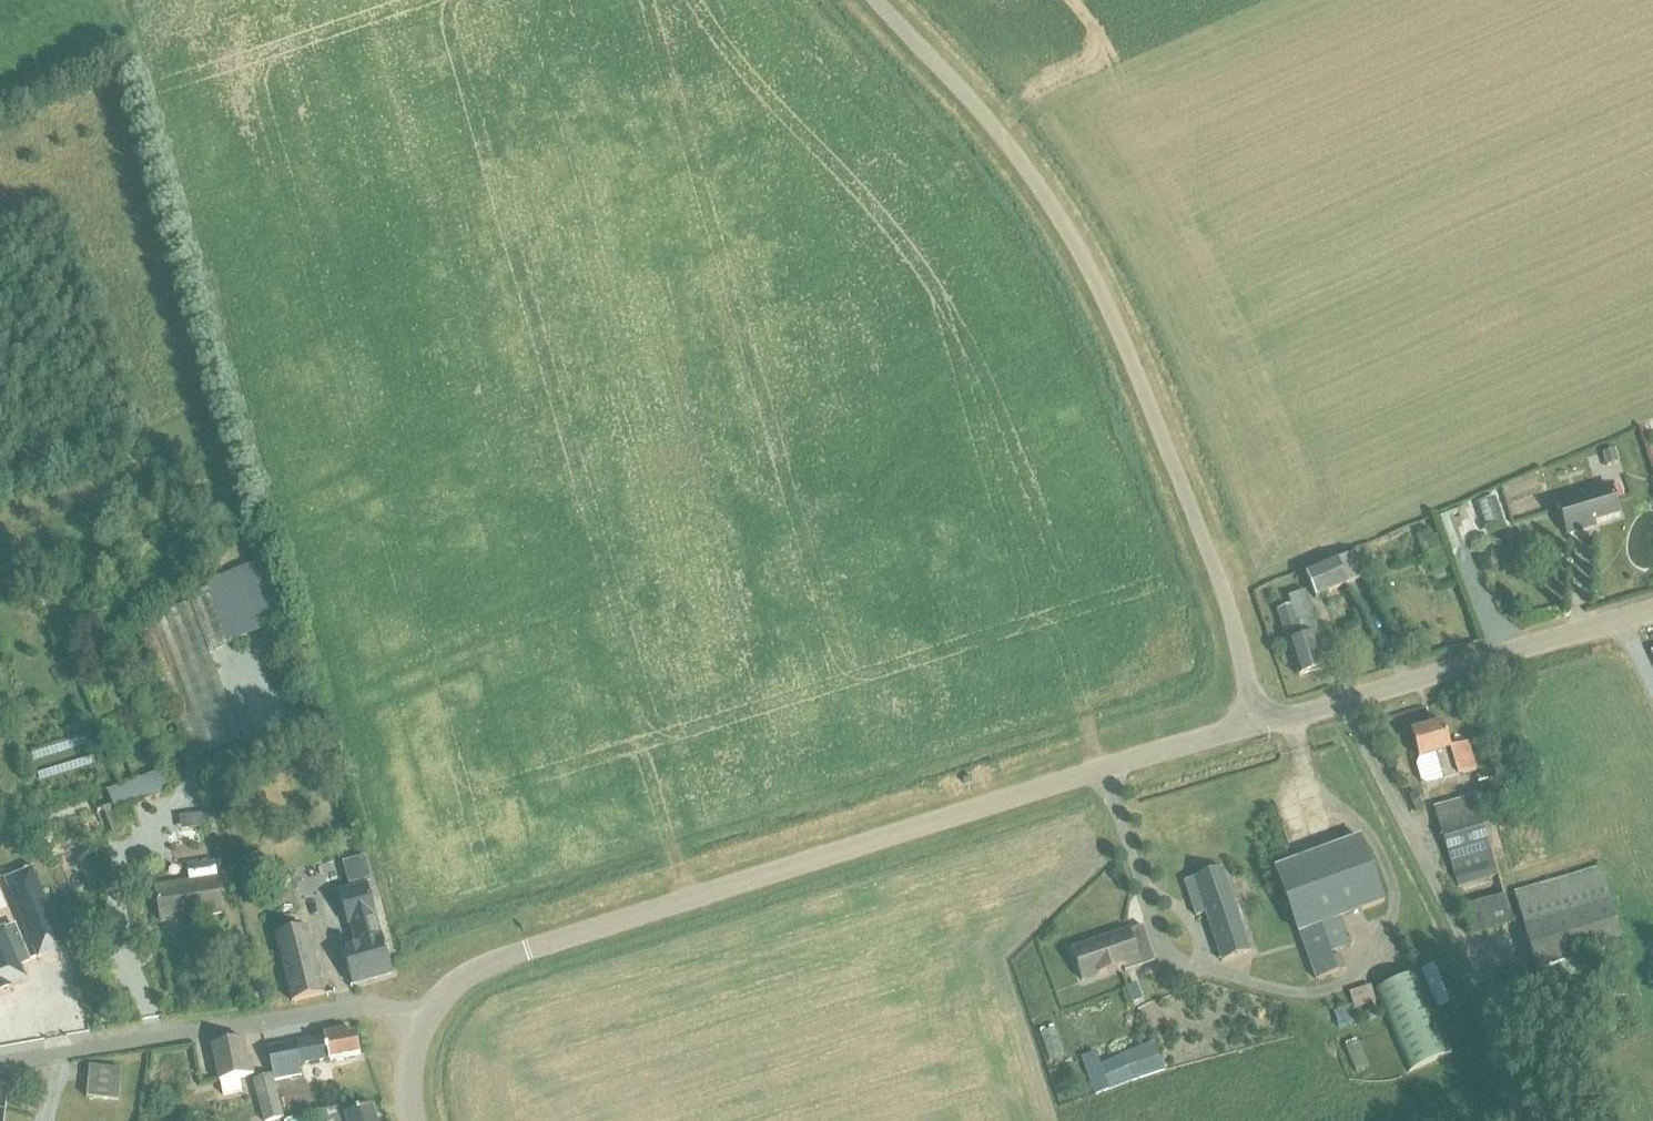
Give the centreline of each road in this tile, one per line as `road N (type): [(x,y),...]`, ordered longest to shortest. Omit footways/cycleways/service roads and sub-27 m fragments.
road 1 (unclassified): [(423,1018),(463,976),(531,947),(1265,727)]
road 2 (unclassified): [(1265,727),(1185,465),(1089,268),(1040,187),(880,0)]
road 3 (residential): [(0,1065),(334,1009),(388,1009),(423,1018)]
road 4 (unclassified): [(1265,727),(1652,609)]

